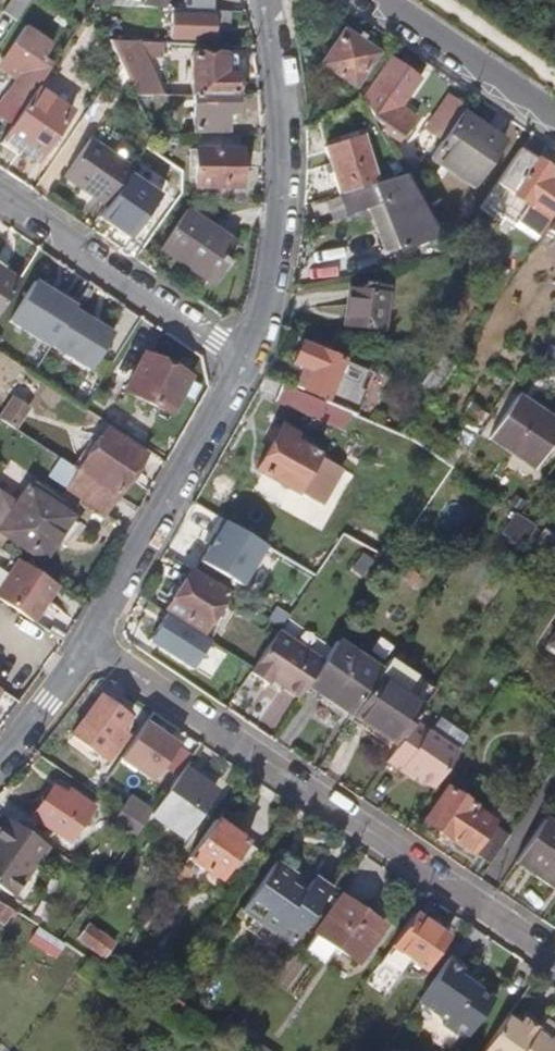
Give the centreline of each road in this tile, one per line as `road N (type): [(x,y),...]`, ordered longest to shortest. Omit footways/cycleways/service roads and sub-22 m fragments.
road 1 (residential): [(86,643),(554,951)]
road 2 (residential): [(244,360),(263,312),(278,215),(281,134),(268,0)]
road 3 (residential): [(86,643),(244,360)]
road 4 (residential): [(244,360),(0,197)]
road 5 (unclassified): [(385,0),(554,117)]
road 6 (residential): [(0,759),(86,643)]

